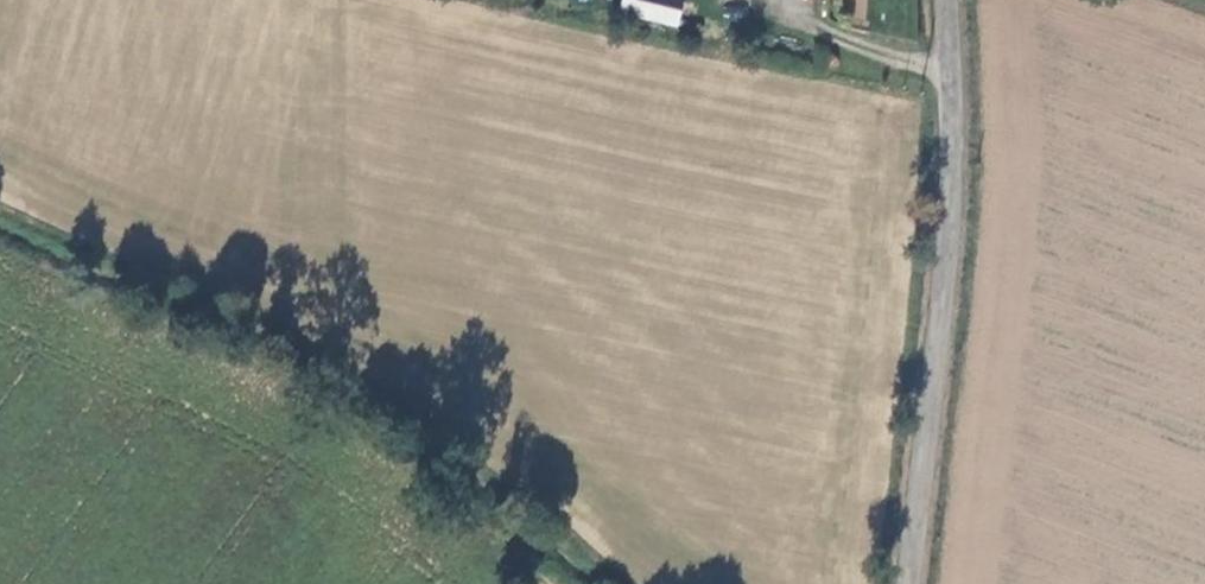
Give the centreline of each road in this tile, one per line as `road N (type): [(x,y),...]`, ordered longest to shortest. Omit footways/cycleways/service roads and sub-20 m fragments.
road 1 (track): [(0,227),(221,309),(346,371),(609,583)]
road 2 (tertiary): [(904,583),(949,162),(940,0)]

